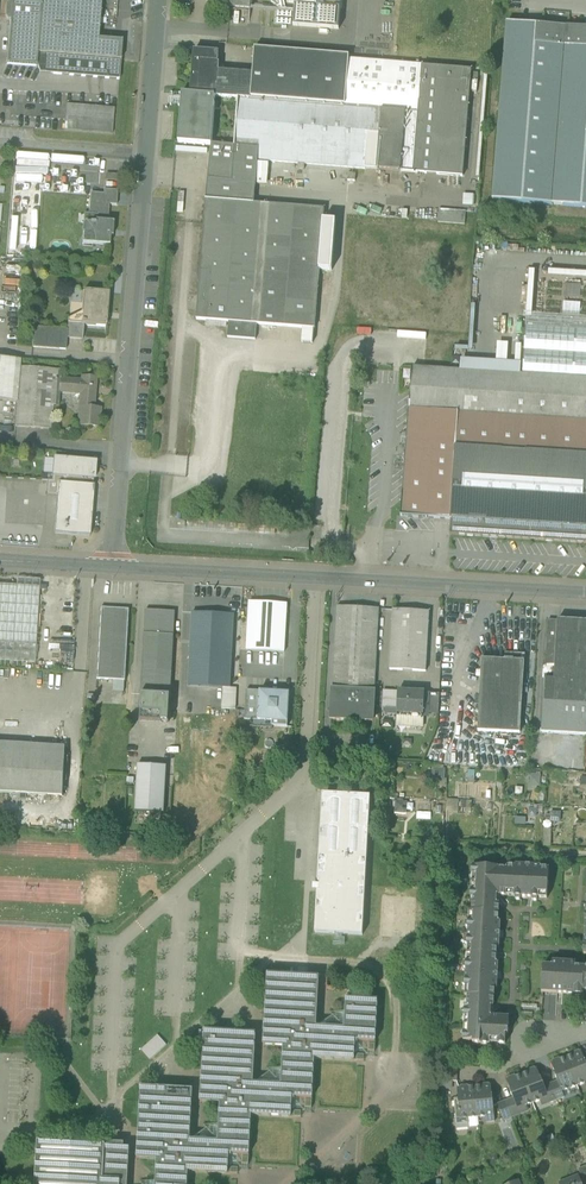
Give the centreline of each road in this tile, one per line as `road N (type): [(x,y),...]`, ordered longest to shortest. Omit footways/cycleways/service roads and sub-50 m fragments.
road 1 (tertiary): [(585,593),(113,567)]
road 2 (residential): [(113,567),(146,155)]
road 3 (residential): [(146,155),(158,0)]
road 4 (residential): [(0,143),(146,155)]

